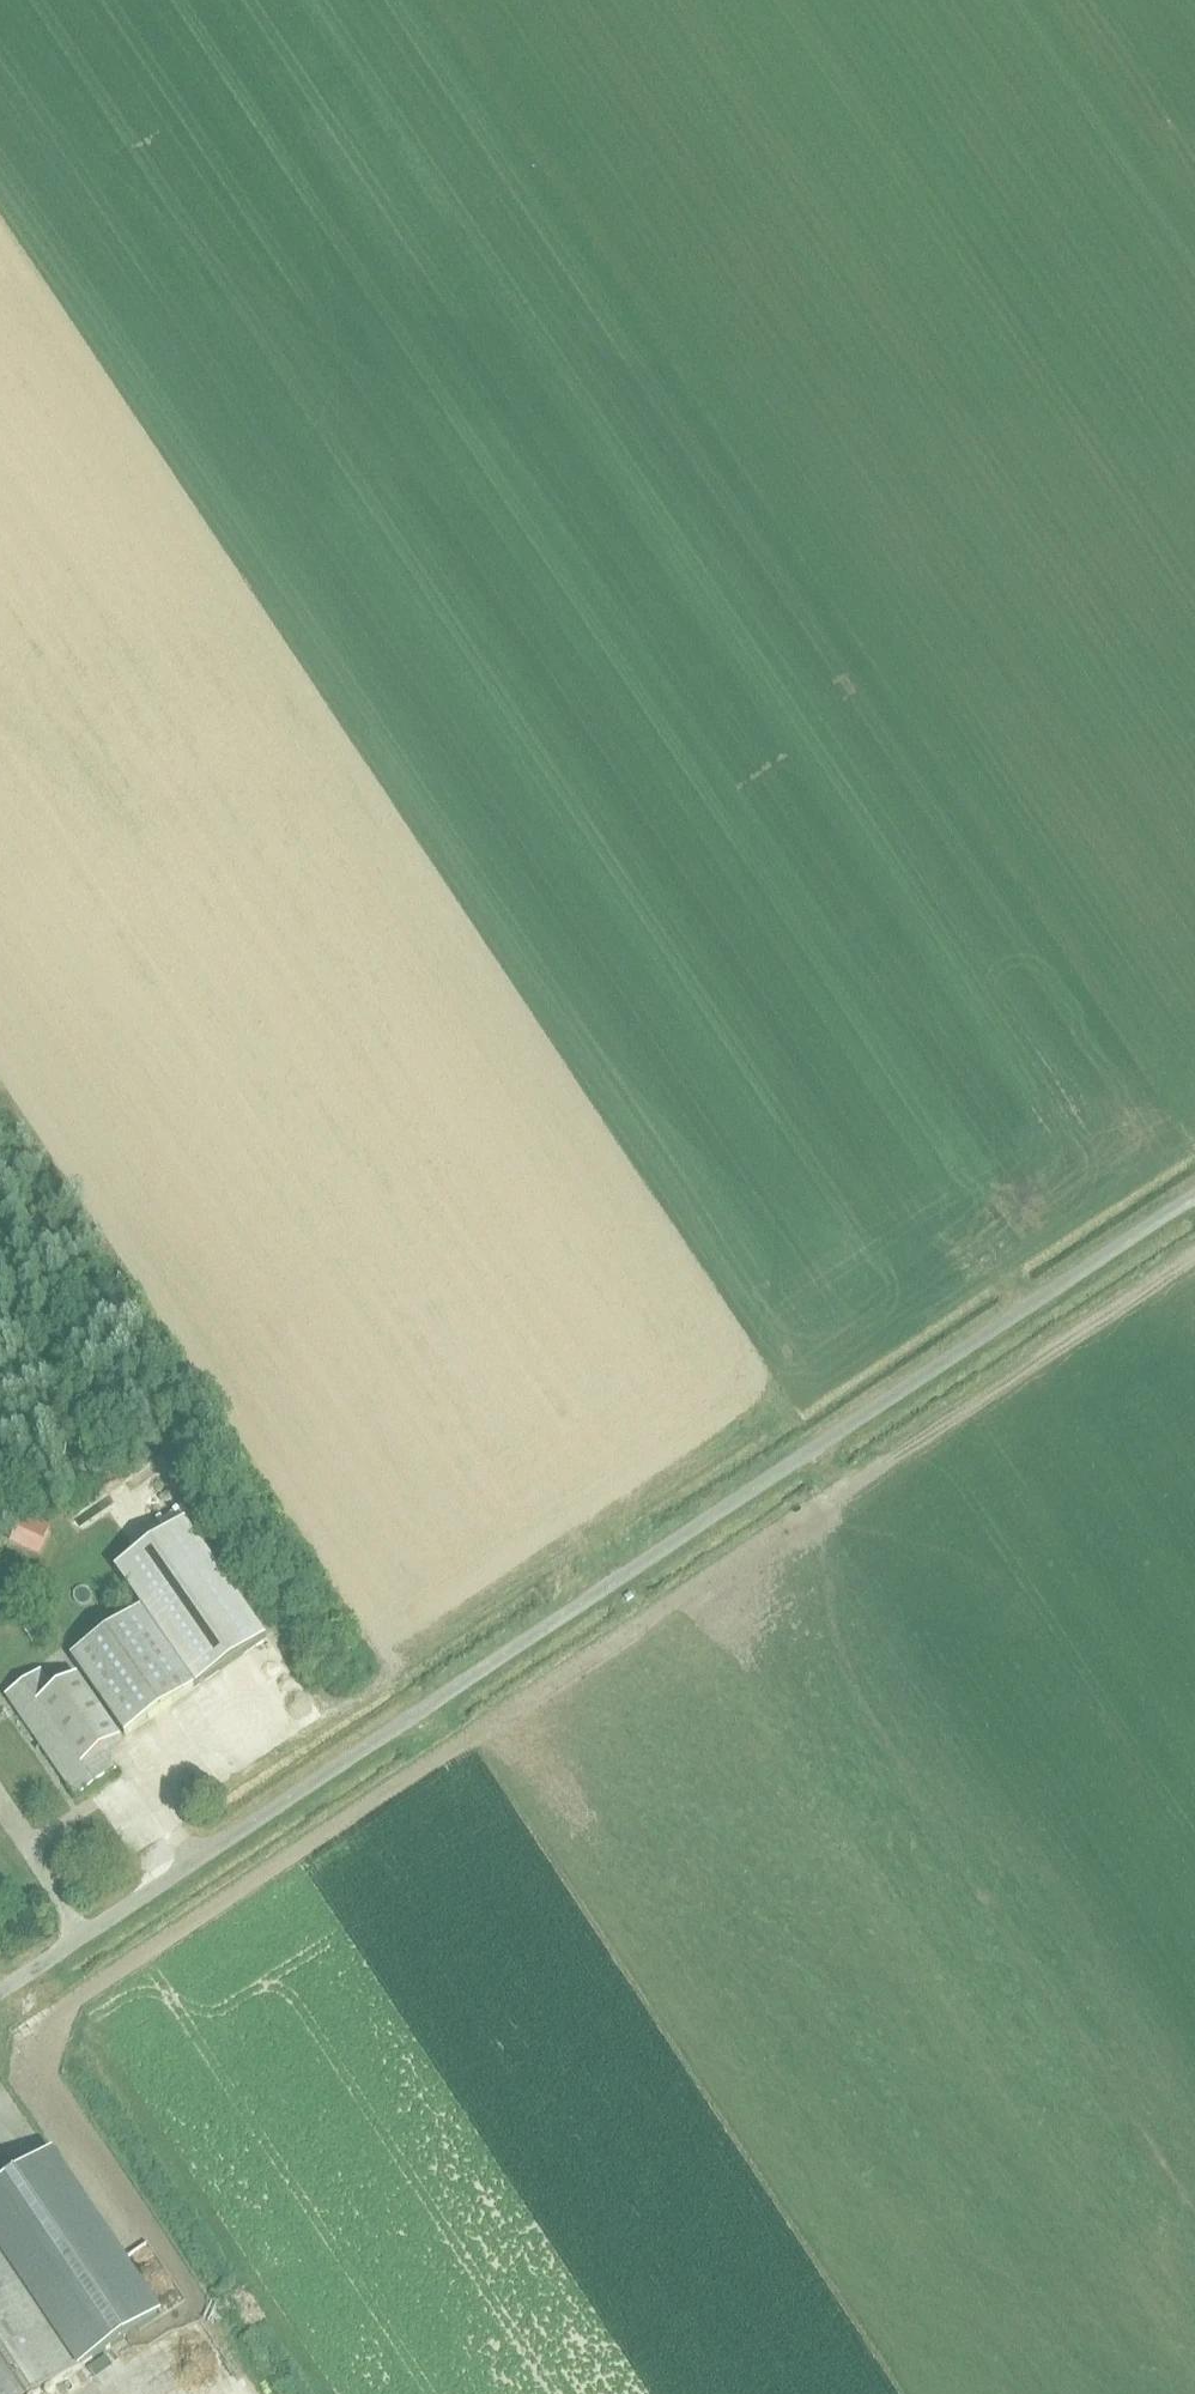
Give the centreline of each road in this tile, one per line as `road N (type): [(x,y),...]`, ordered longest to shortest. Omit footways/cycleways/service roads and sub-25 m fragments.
road 1 (unclassified): [(0,1962),(1194,1180)]

